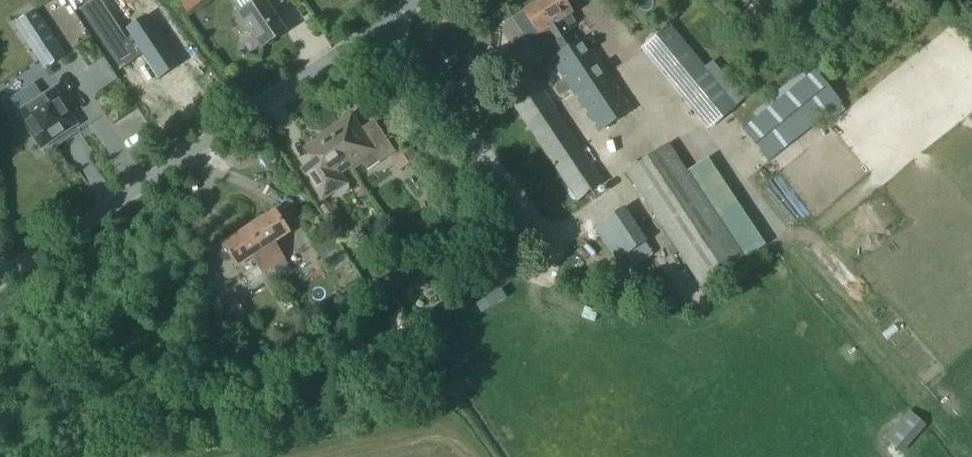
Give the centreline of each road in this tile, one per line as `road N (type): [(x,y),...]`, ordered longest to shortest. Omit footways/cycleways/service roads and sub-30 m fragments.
road 1 (unclassified): [(0,279),(422,0)]

